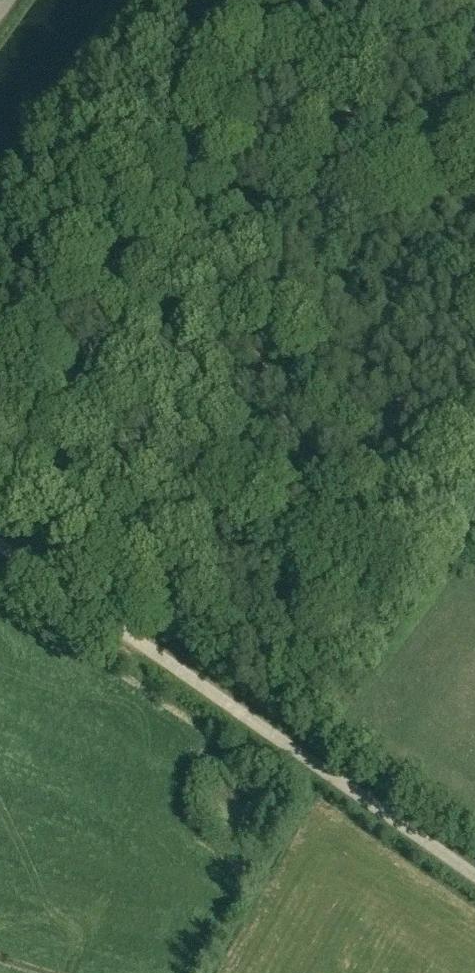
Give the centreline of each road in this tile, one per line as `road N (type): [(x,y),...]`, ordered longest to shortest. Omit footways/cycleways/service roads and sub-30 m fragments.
road 1 (unclassified): [(474,874),(0,549)]
road 2 (track): [(0,203),(144,0)]

